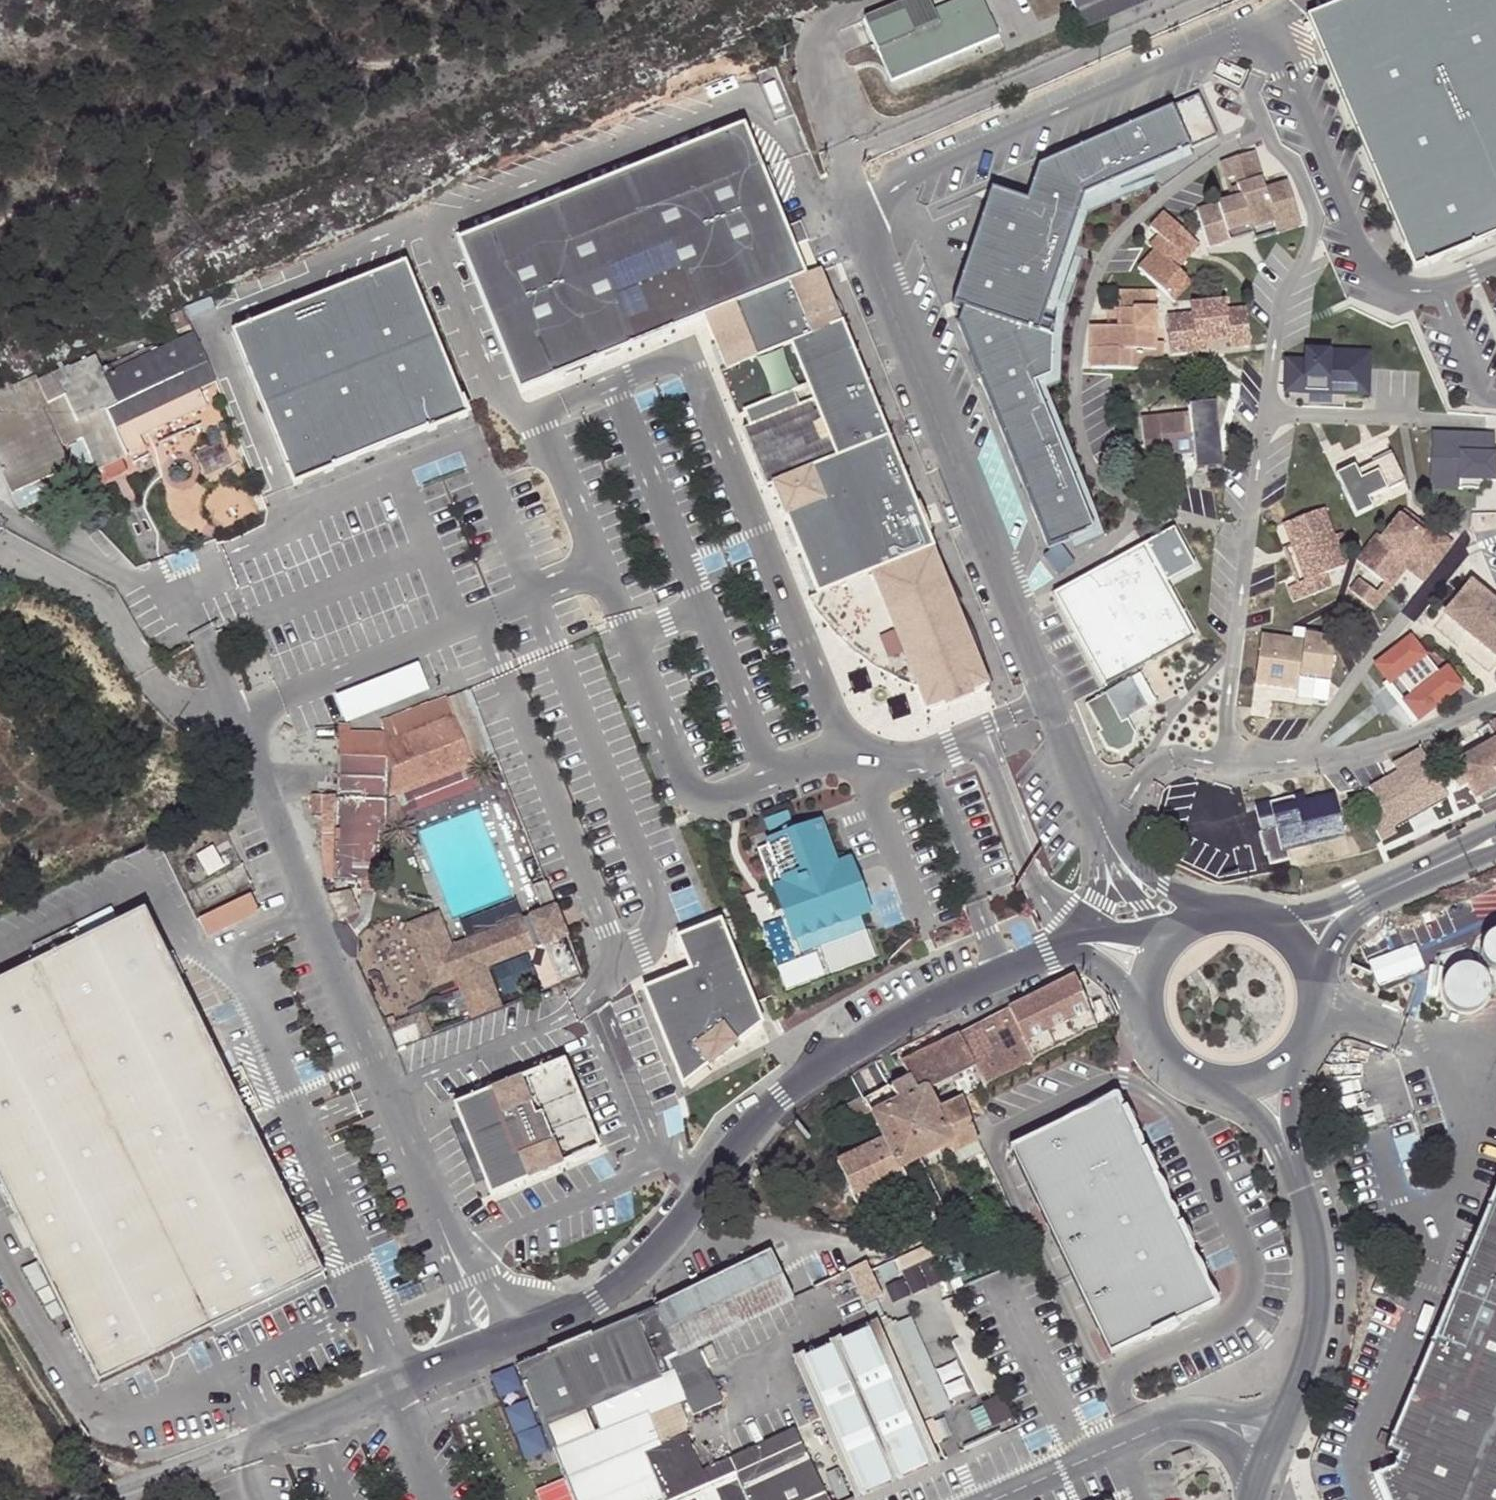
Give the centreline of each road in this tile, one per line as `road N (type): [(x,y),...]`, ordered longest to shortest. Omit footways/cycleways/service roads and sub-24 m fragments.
road 1 (unclassified): [(1209,0),(857,150),(845,170),(855,221),(1091,804)]
road 2 (unclassified): [(1045,954),(914,1009),(790,1088),(731,1143),(628,1281),(535,1333)]
road 3 (unclassified): [(433,1209),(206,639)]
road 4 (residential): [(1264,130),(1226,149),(1120,234),(1082,312),(1074,380),(1085,455),(1114,494),(1250,532)]
road 5 (unclassified): [(91,1499),(470,1361)]
road 6 (residential): [(1267,410),(1282,309),(1313,224),(1296,172),(1264,130)]
road 7 (unclassified): [(994,1499),(1186,1418),(1275,1439)]
road 8 (residential): [(1289,762),(1462,549)]
road 9 (unclassified): [(1275,1439),(1310,1343),(1315,1295),(1303,1200)]
road 10 (unclassified): [(1495,831),(1325,908),(1268,920)]
road 11 (unclassified): [(1315,988),(1347,921),(1495,847)]
road 12 (residential): [(1224,764),(1250,532)]
road 13 (residential): [(1267,410),(1484,423)]
road 14 (residential): [(1289,762),(1443,724),(1495,700)]
road 15 (unclassified): [(535,1333),(433,1209)]
road 16 (unclassified): [(433,1209),(470,1361)]
road 17 (unclassified): [(1213,912),(1135,864),(1096,816)]
road 18 (unclassified): [(1212,1083),(1257,1119),(1303,1200)]
road 19 (unclassified): [(477,1359),(532,1499)]
road 20 (unclassified): [(1303,1200),(1294,1055)]
road 21 (unclassified): [(1096,816),(1113,865),(1161,942)]
road 22 (residential): [(1091,804),(1164,766),(1224,764)]
road 23 (unclassified): [(1096,816),(1101,880),(1078,937)]
road 24 (residential): [(1250,532),(1267,410)]

